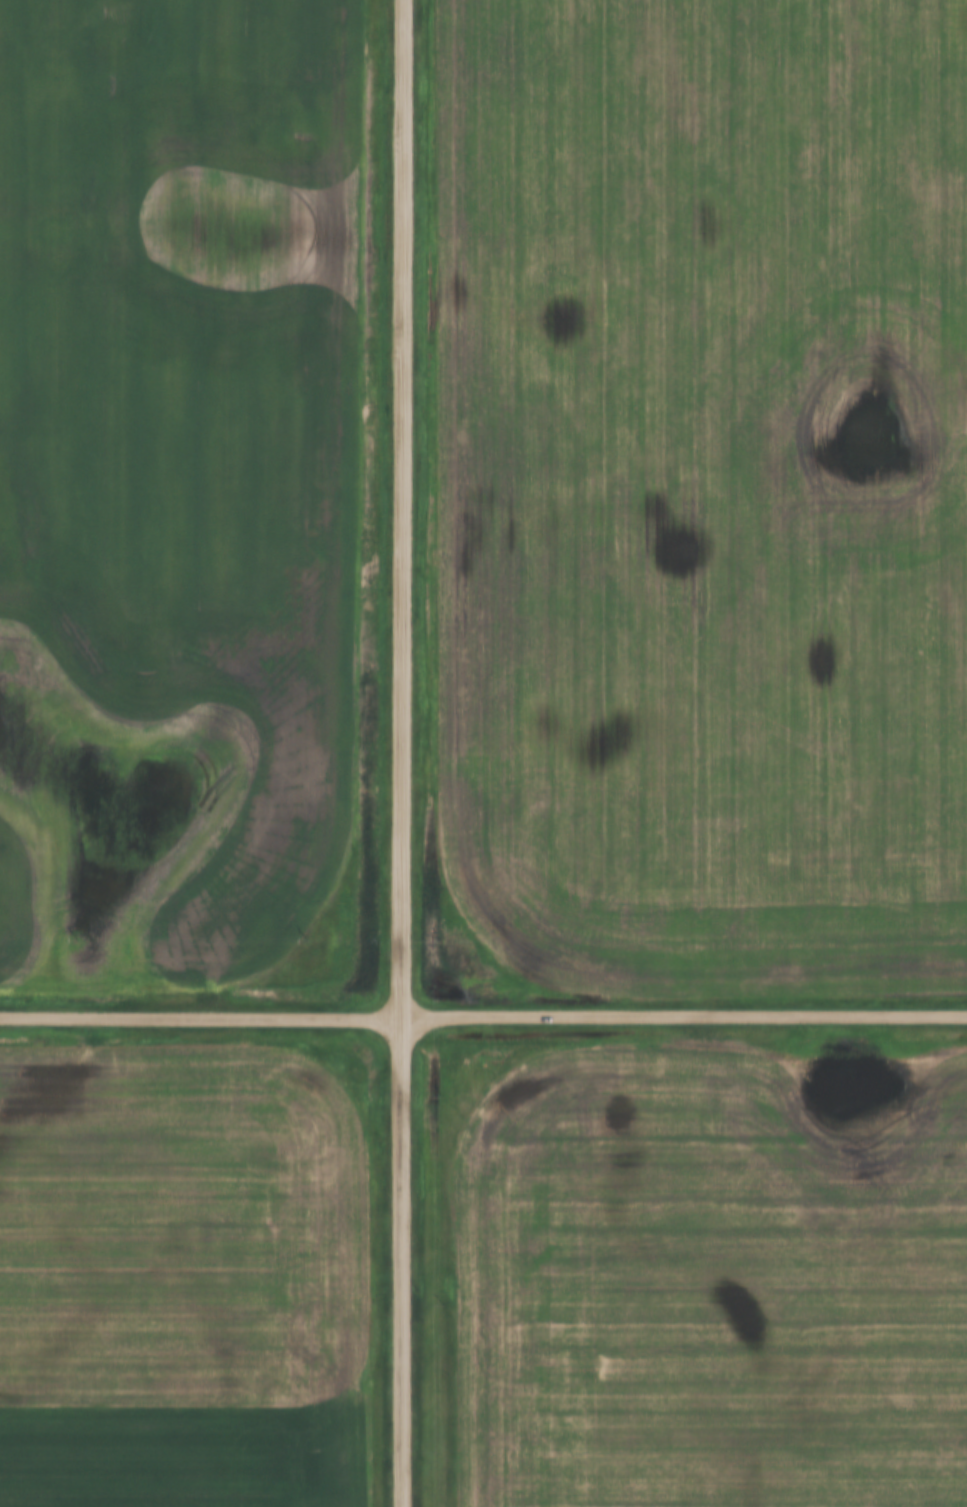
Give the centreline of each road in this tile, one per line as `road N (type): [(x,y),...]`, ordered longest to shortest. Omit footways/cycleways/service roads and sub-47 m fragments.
road 1 (residential): [(400,1506),(403,0)]
road 2 (residential): [(966,1014),(0,1015)]

